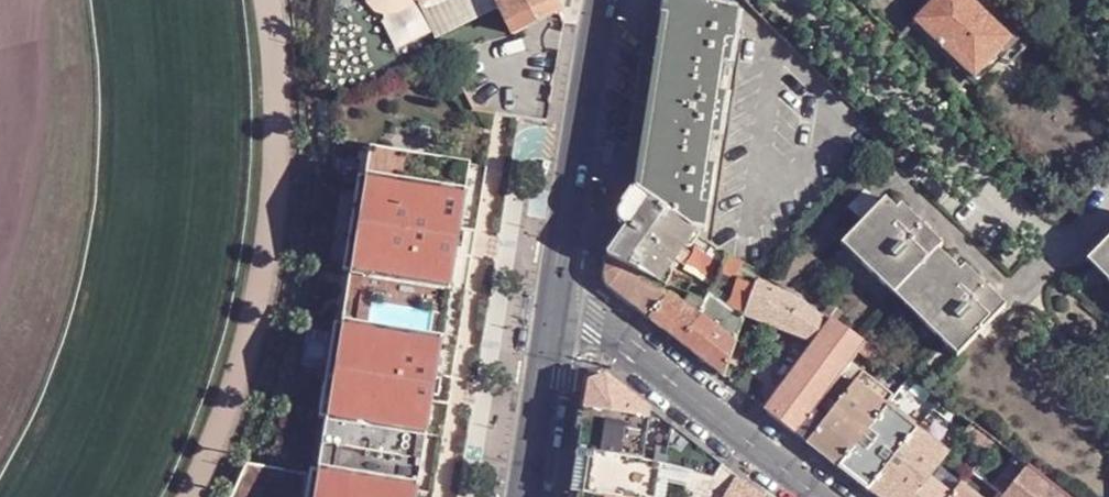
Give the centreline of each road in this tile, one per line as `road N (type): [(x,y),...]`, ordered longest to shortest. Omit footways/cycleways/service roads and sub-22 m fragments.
road 1 (residential): [(558,295),(814,496)]
road 2 (tertiary): [(558,295),(606,0)]
road 3 (tertiary): [(527,496),(558,295)]

